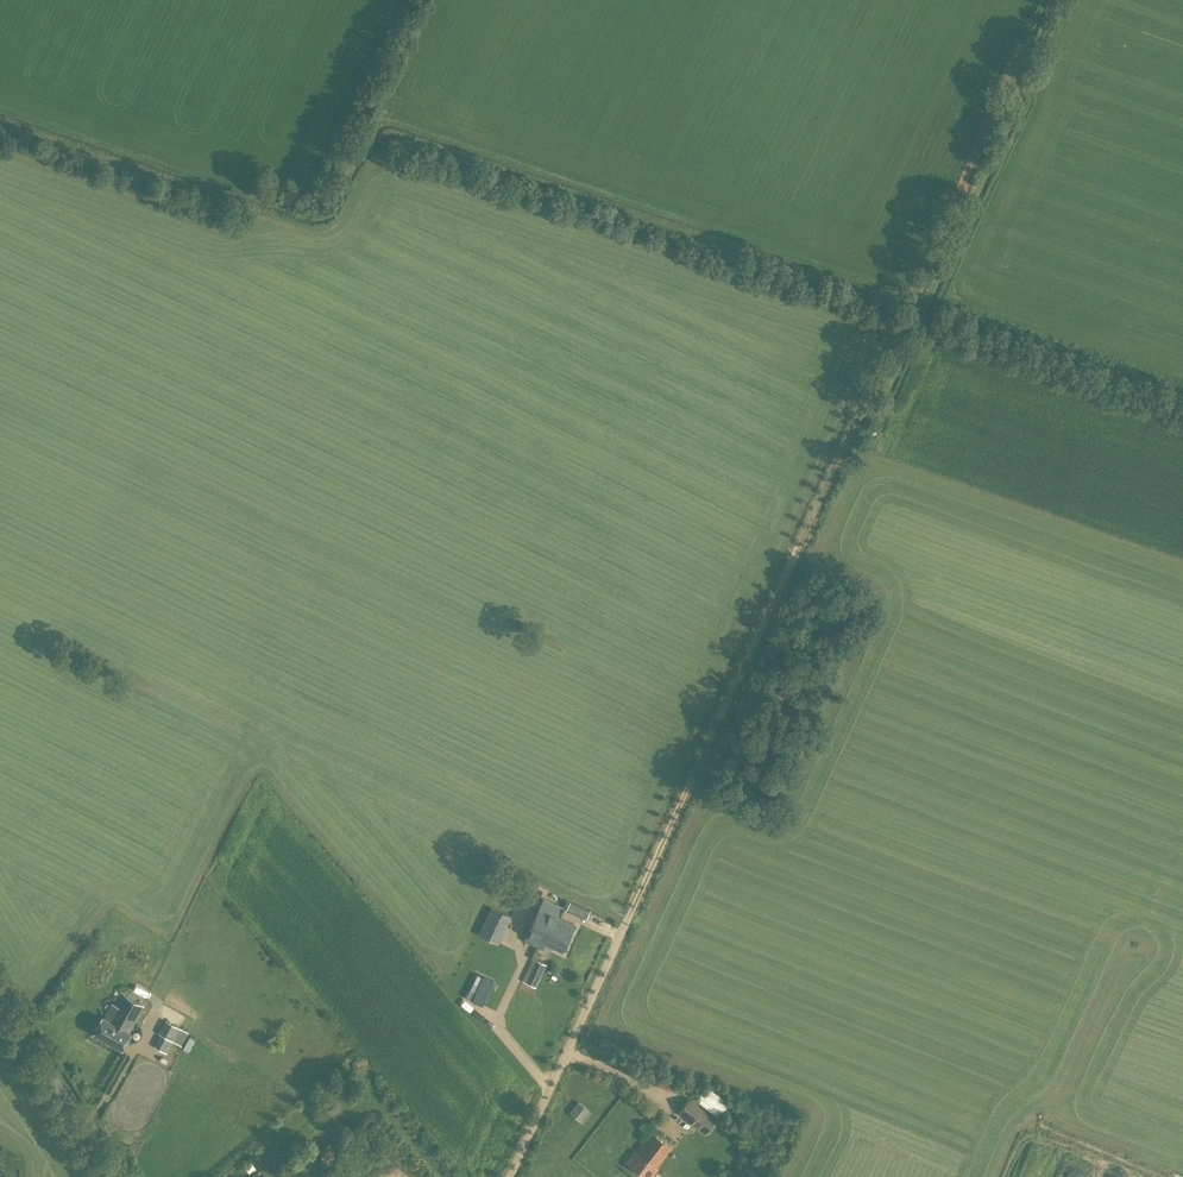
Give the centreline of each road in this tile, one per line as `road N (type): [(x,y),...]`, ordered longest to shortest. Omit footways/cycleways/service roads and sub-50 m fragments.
road 1 (track): [(1002,102),(508,1176)]
road 2 (tertiary): [(113,1176),(0,1003)]

